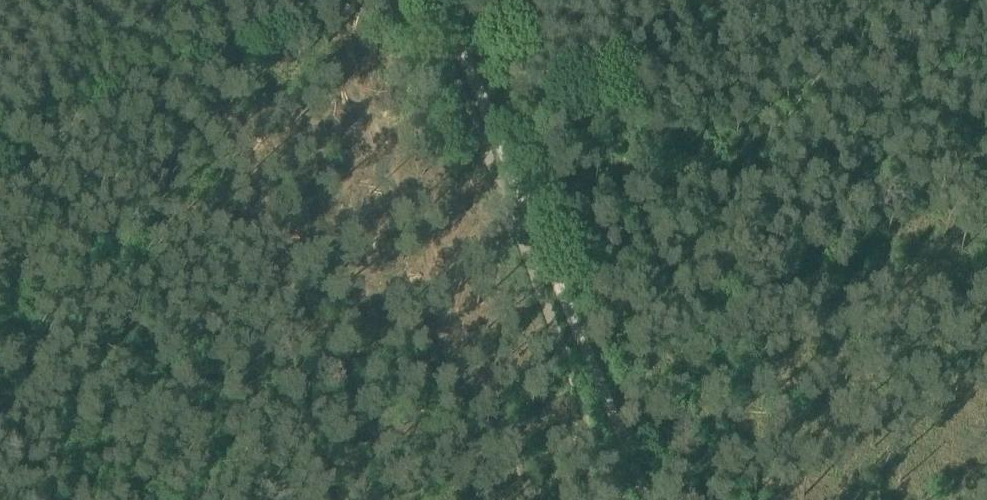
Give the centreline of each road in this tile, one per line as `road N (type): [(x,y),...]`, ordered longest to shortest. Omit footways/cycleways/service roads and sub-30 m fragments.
road 1 (track): [(433,0),(641,499)]
road 2 (track): [(374,0),(5,147)]

